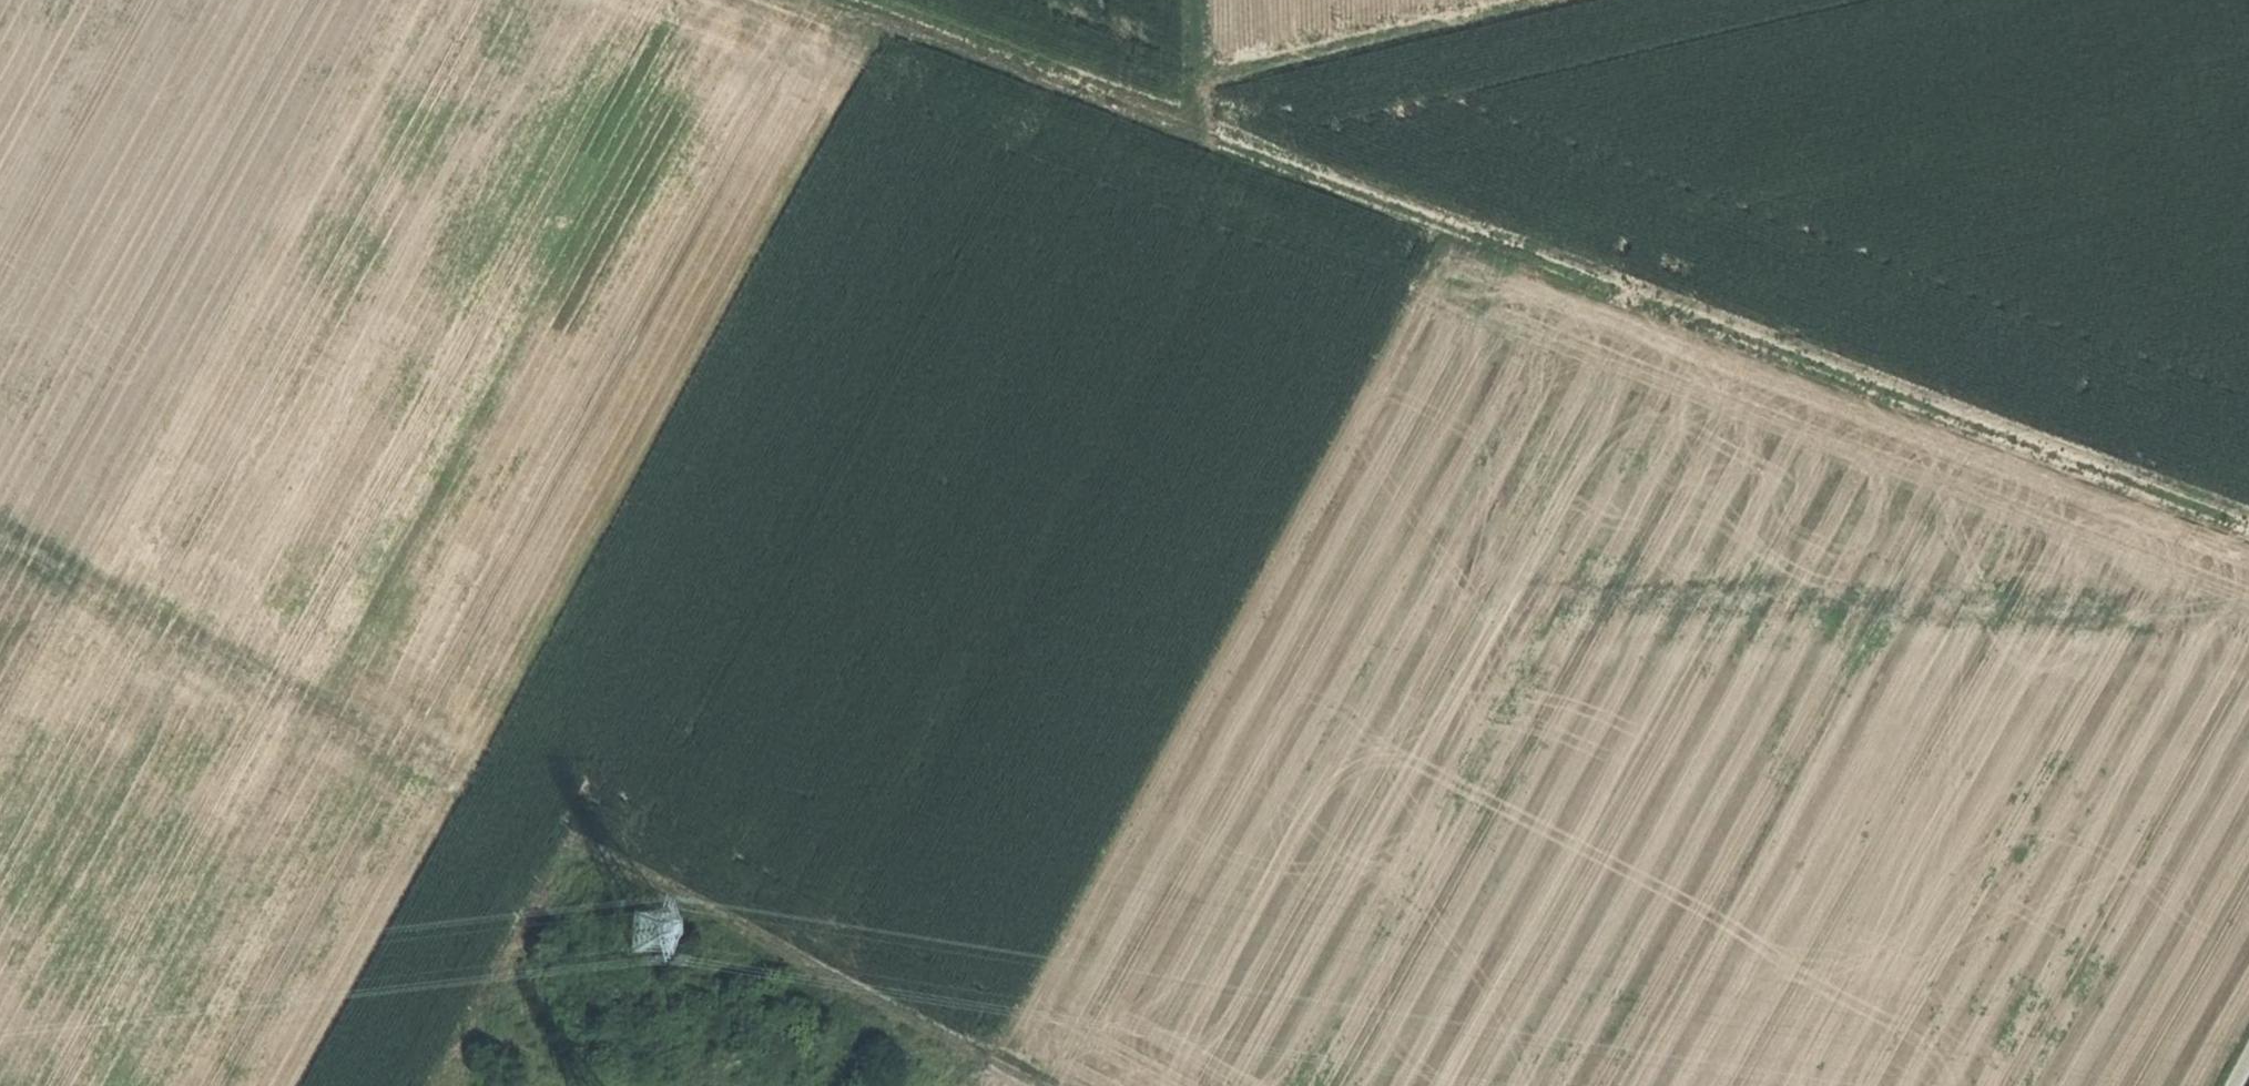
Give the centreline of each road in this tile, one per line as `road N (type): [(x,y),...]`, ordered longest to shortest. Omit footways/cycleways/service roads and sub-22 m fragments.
road 1 (track): [(758,0),(1210,159),(1784,381),(2248,528)]
road 2 (track): [(560,836),(1035,1085)]
road 3 (track): [(1207,75),(1527,0)]
road 4 (track): [(1205,0),(1210,159)]

